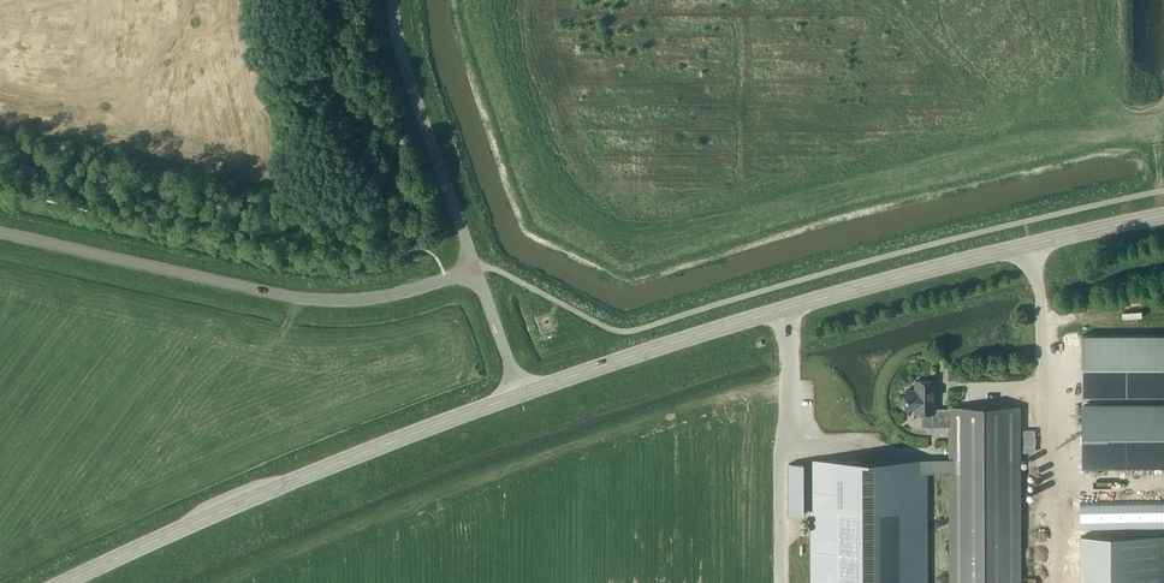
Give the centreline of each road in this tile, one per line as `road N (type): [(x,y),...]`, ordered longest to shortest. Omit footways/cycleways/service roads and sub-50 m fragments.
road 1 (secondary): [(520,394),(884,280),(1163,214)]
road 2 (secondary): [(62,582),(293,480),(520,394)]
road 3 (unclassified): [(476,268),(385,295),(309,298),(0,232)]
road 4 (unclassified): [(476,268),(412,83),(394,0)]
road 5 (unclassified): [(520,394),(476,268)]

